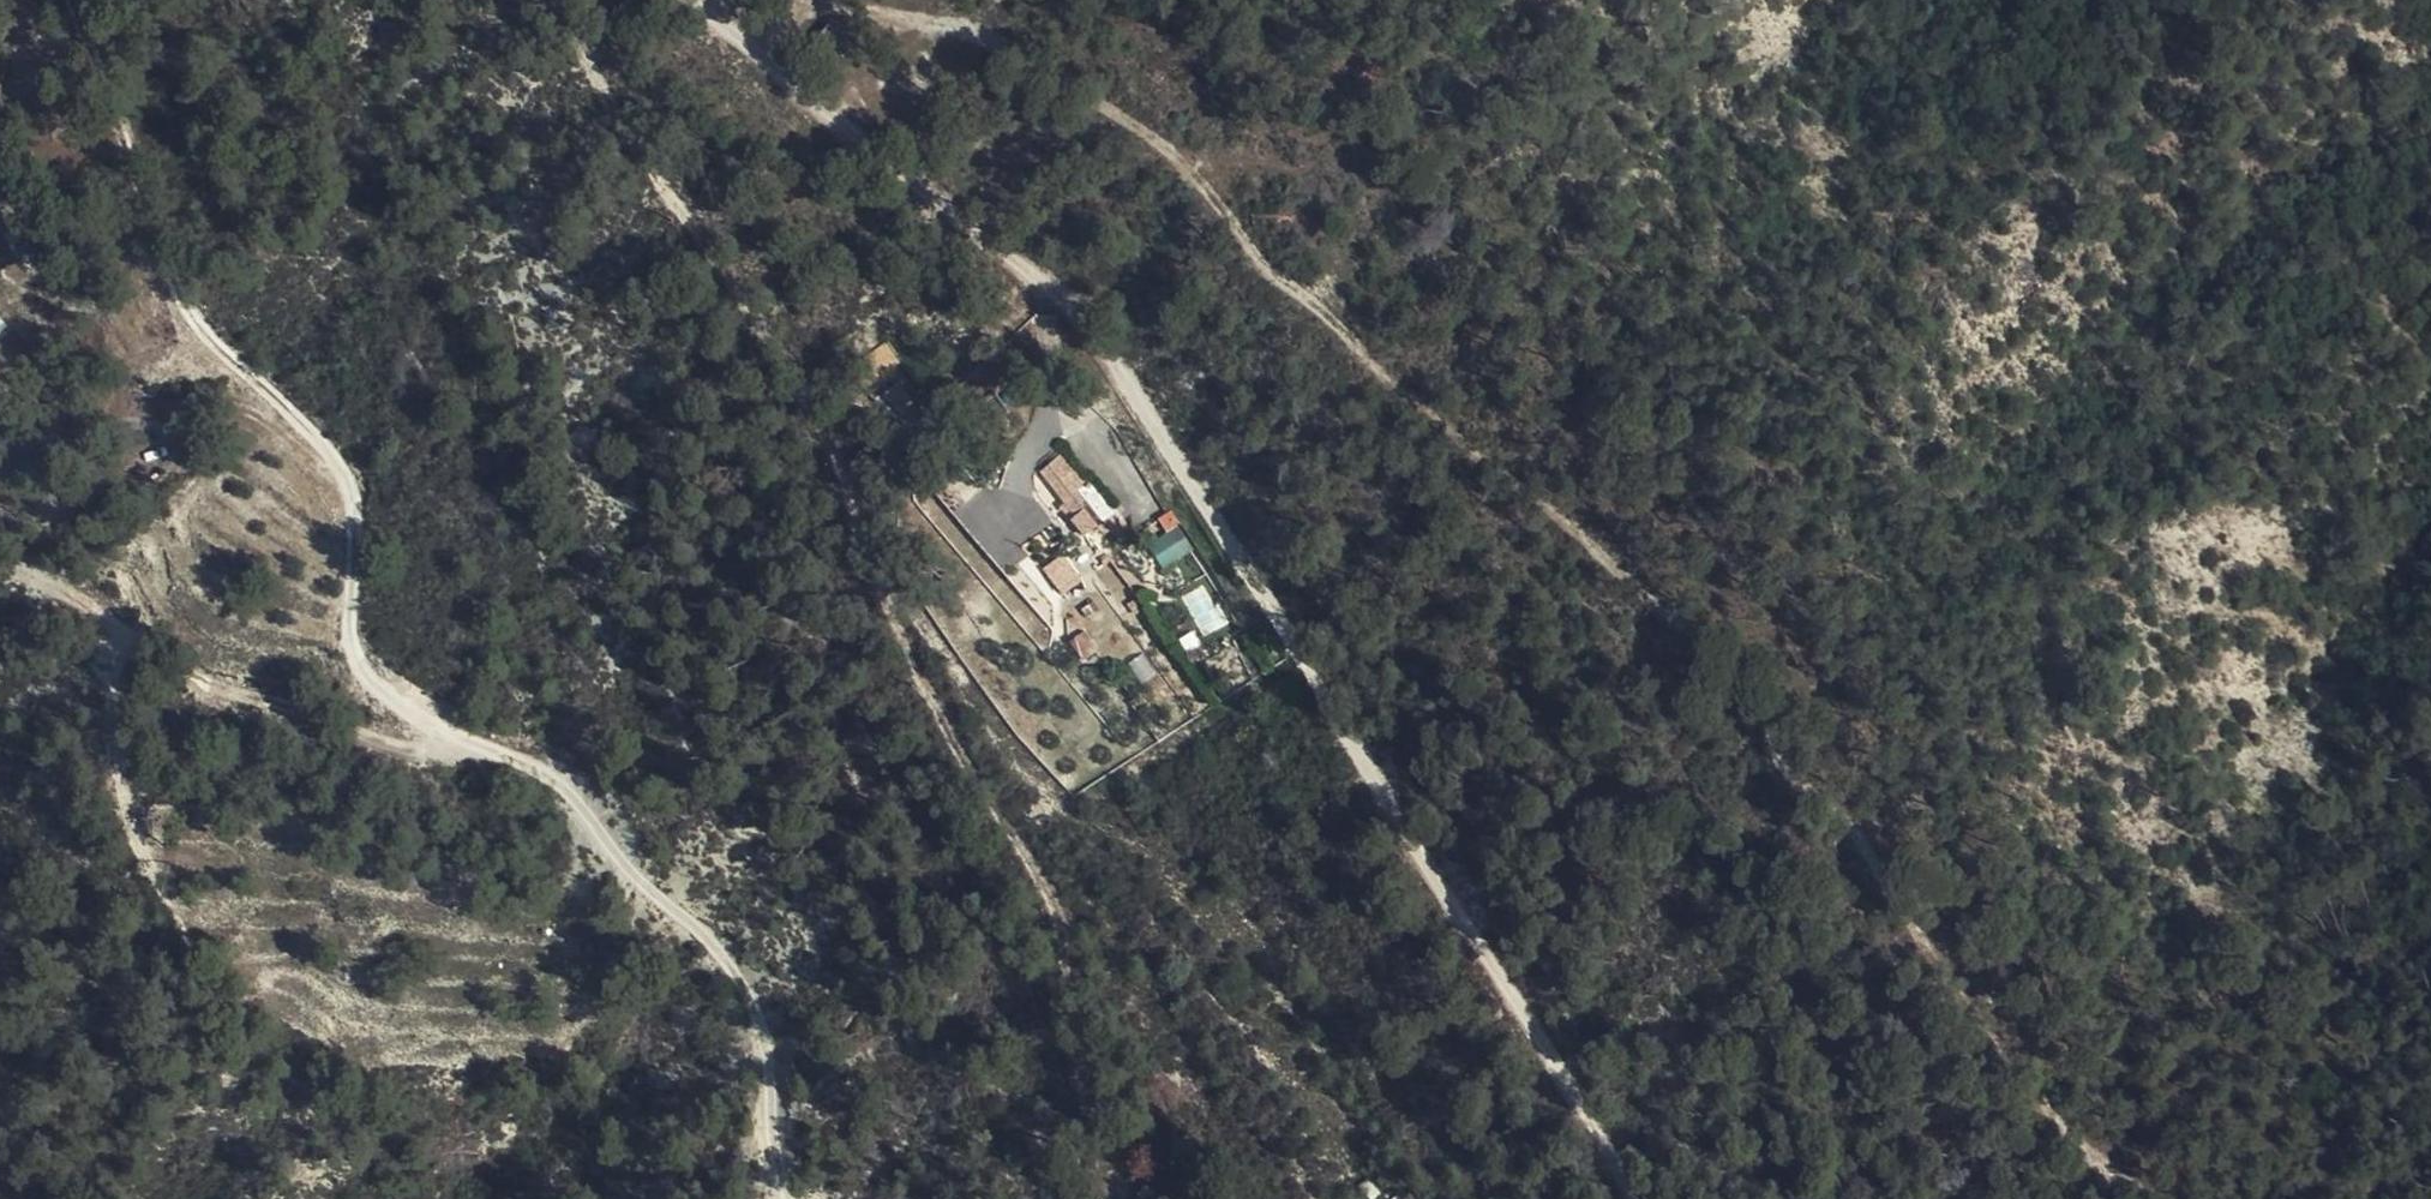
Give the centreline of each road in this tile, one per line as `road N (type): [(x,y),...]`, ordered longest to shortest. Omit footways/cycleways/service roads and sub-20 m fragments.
road 1 (track): [(706,5),(800,6),(935,23),(1046,68),(1165,155),(1662,595),(2087,1161),(2151,1198)]
road 2 (track): [(1633,1198),(1120,370),(1024,272),(699,0)]
road 3 (track): [(57,0),(103,77),(164,285),(206,342),(327,447),(347,496),(349,643),(366,679),(462,740),(565,789),(640,887),(725,967),(750,1014),(784,1198)]

